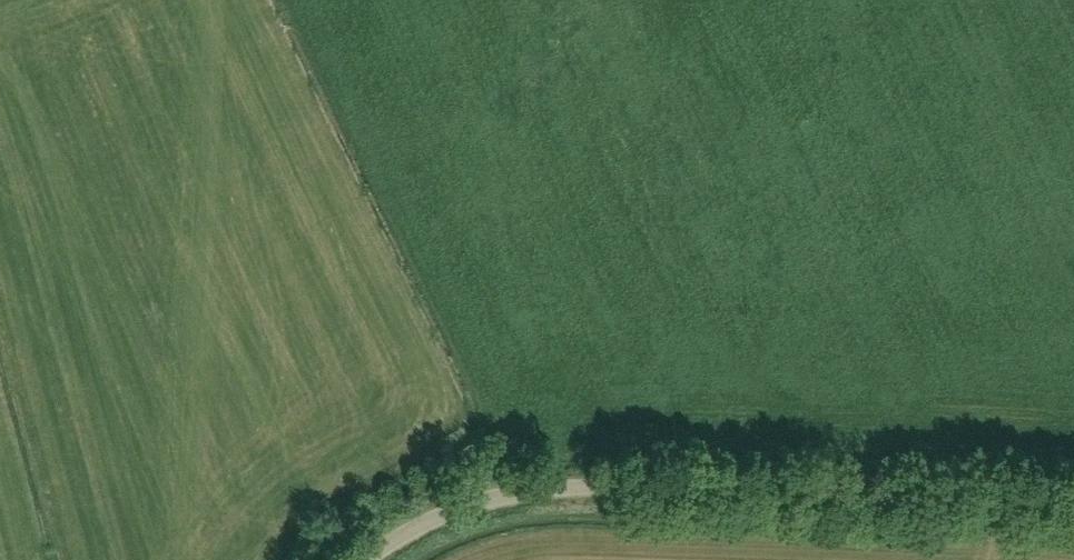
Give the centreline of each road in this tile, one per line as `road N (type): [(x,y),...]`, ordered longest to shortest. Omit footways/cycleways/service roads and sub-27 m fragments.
road 1 (unclassified): [(365,559),(456,505),(492,495),(1073,501)]

